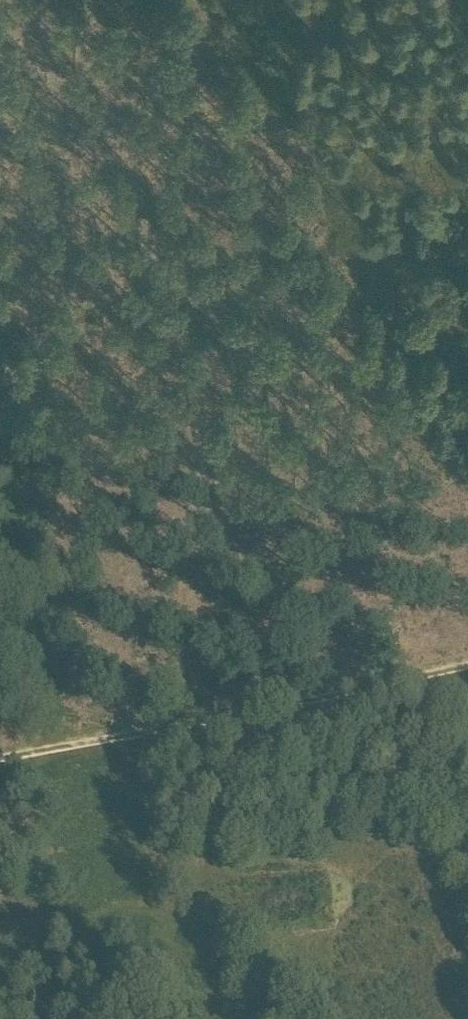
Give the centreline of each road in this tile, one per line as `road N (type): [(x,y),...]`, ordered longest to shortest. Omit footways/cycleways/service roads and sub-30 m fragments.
road 1 (track): [(467,667),(0,768)]
road 2 (track): [(0,417),(69,754)]

